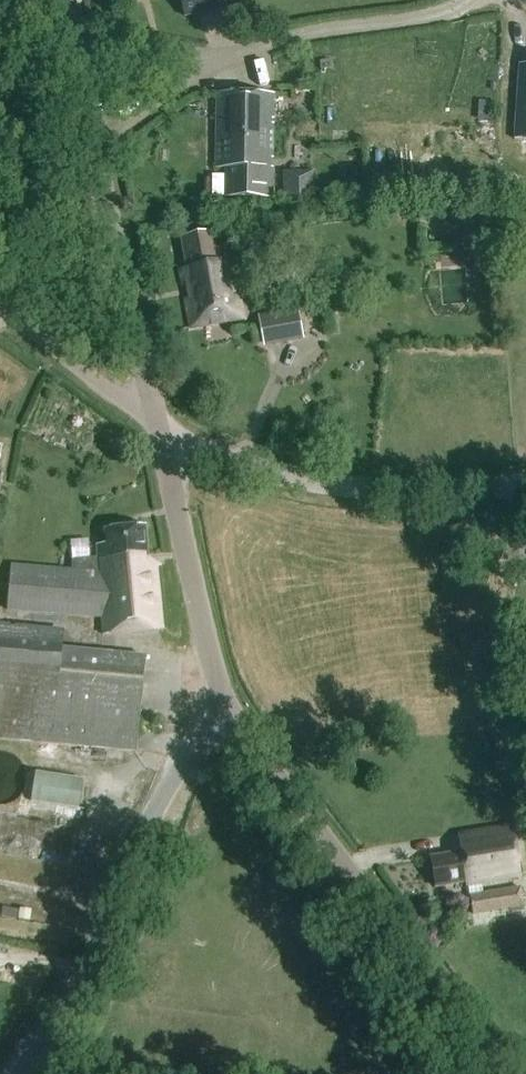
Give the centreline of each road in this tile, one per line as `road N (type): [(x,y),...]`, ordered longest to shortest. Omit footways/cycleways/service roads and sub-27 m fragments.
road 1 (unclassified): [(504,1073),(239,725)]
road 2 (unclassified): [(18,1073),(77,990),(175,775),(197,747),(239,725)]
road 3 (residential): [(157,426),(203,453),(384,489),(525,481)]
road 4 (unclassified): [(239,725),(209,654),(157,426)]
road 5 (unclassified): [(157,426),(95,153)]
road 6 (residential): [(211,62),(318,30),(432,15),(465,0)]
road 7 (residential): [(157,426),(0,305)]
road 8 (track): [(103,191),(4,307)]
road 9 (residential): [(65,25),(211,62)]
road 10 (residential): [(211,62),(95,153)]
road 11 (unclassified): [(95,153),(65,25)]

